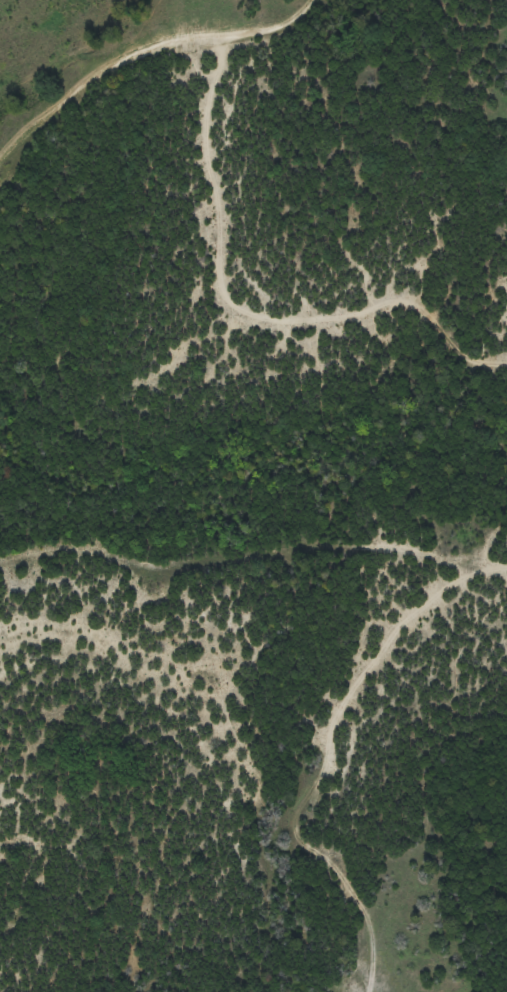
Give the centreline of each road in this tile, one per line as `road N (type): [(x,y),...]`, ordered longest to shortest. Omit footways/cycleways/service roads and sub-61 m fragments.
road 1 (residential): [(0,140),(53,90),(141,31),(232,22),(291,0)]

